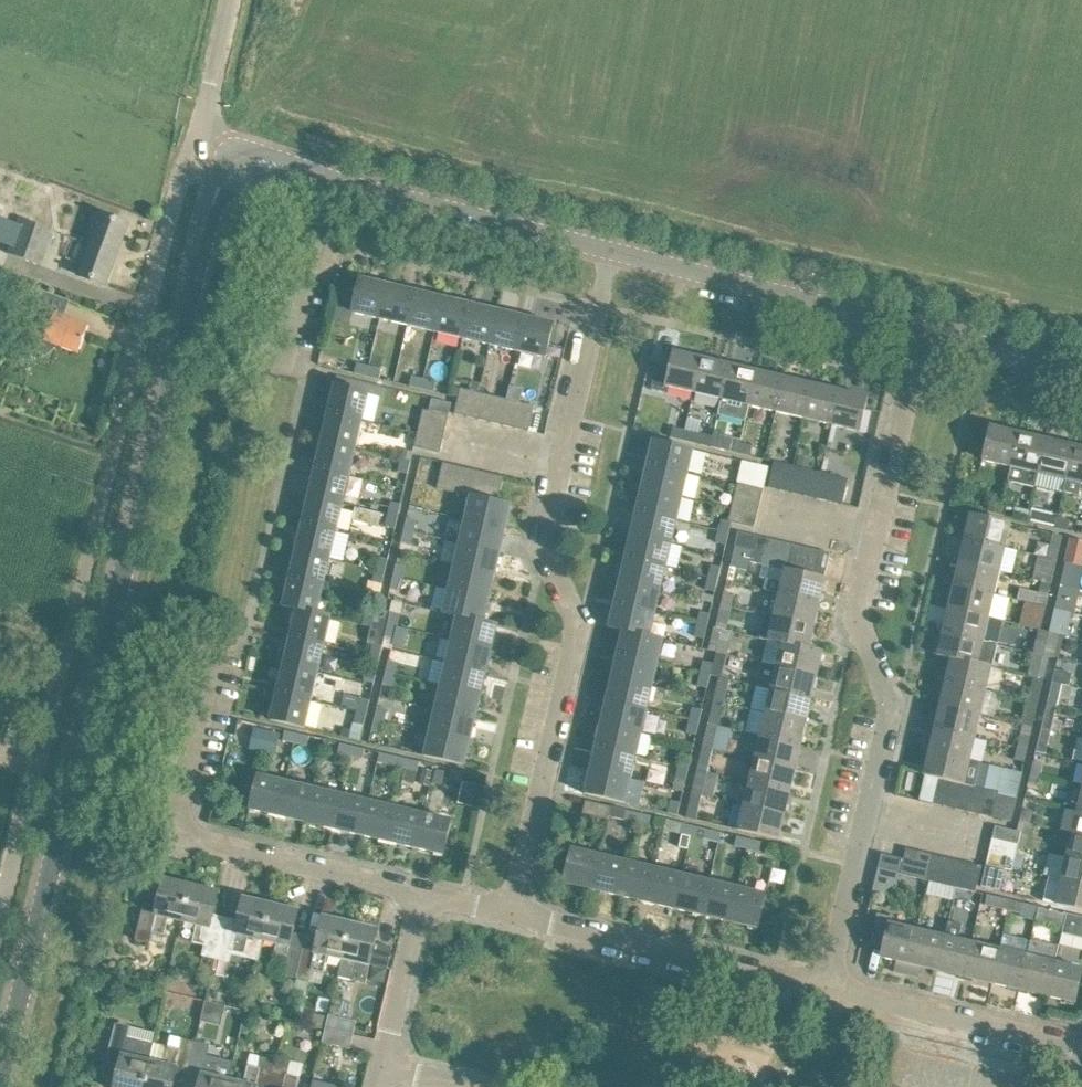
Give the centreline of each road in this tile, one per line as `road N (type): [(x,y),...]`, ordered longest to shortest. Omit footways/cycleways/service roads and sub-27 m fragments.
road 1 (tertiary): [(0,1086),(208,221),(229,171),(240,163)]
road 2 (residential): [(0,932),(179,186),(199,131)]
road 3 (residential): [(513,913),(579,626),(542,546),(612,251)]
road 4 (residential): [(823,986),(892,704),(854,621),(923,329)]
road 5 (residential): [(422,893),(172,835),(216,646)]
road 6 (tertiary): [(923,329),(612,251)]
road 7 (residential): [(823,986),(513,913)]
road 8 (residential): [(1081,1049),(823,986)]
road 9 (residential): [(590,0),(533,231)]
road 10 (tertiary): [(533,231),(328,178)]
road 11 (residential): [(280,370),(328,178)]
road 12 (residential): [(381,1068),(422,893)]
road 13 (tertiary): [(1081,371),(923,329)]
road 14 (unclassified): [(199,131),(231,0)]

